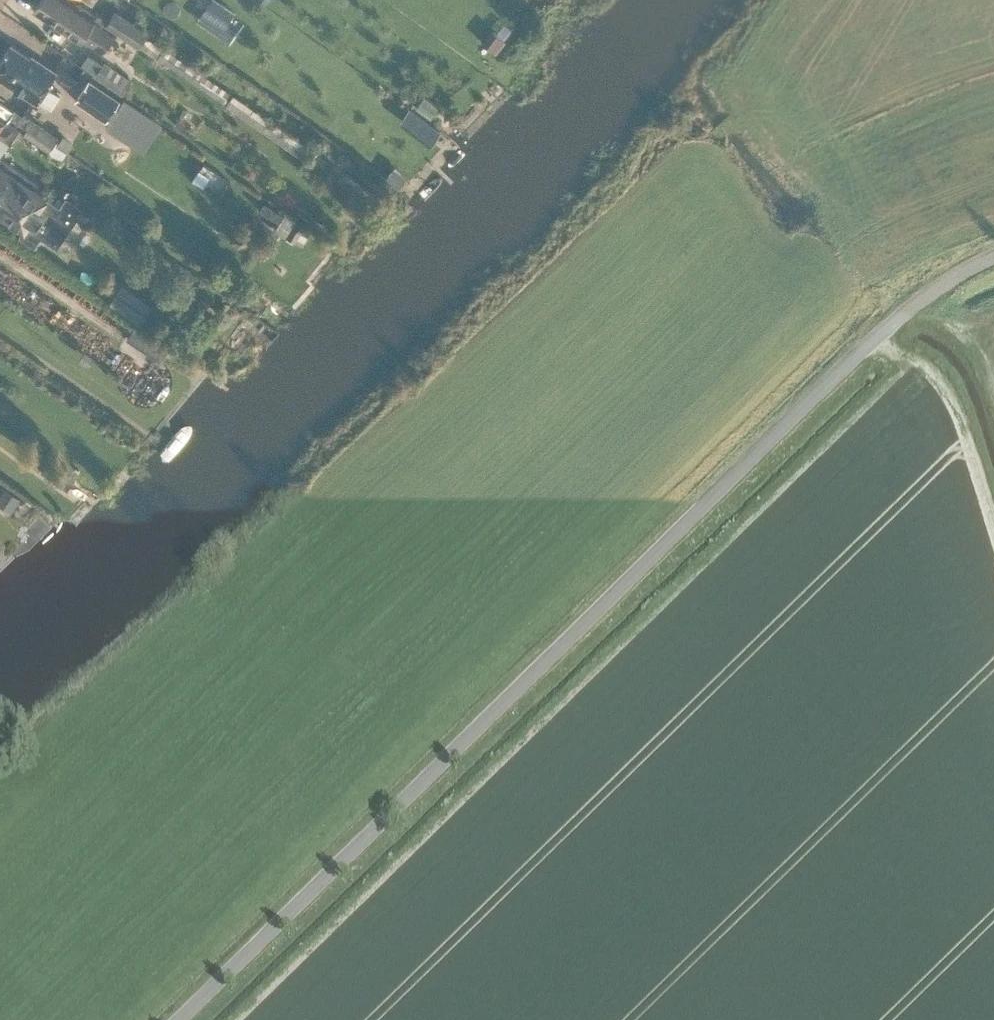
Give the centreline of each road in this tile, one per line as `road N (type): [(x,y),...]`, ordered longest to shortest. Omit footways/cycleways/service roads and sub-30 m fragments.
road 1 (unclassified): [(180,1019),(896,324),(993,261)]

